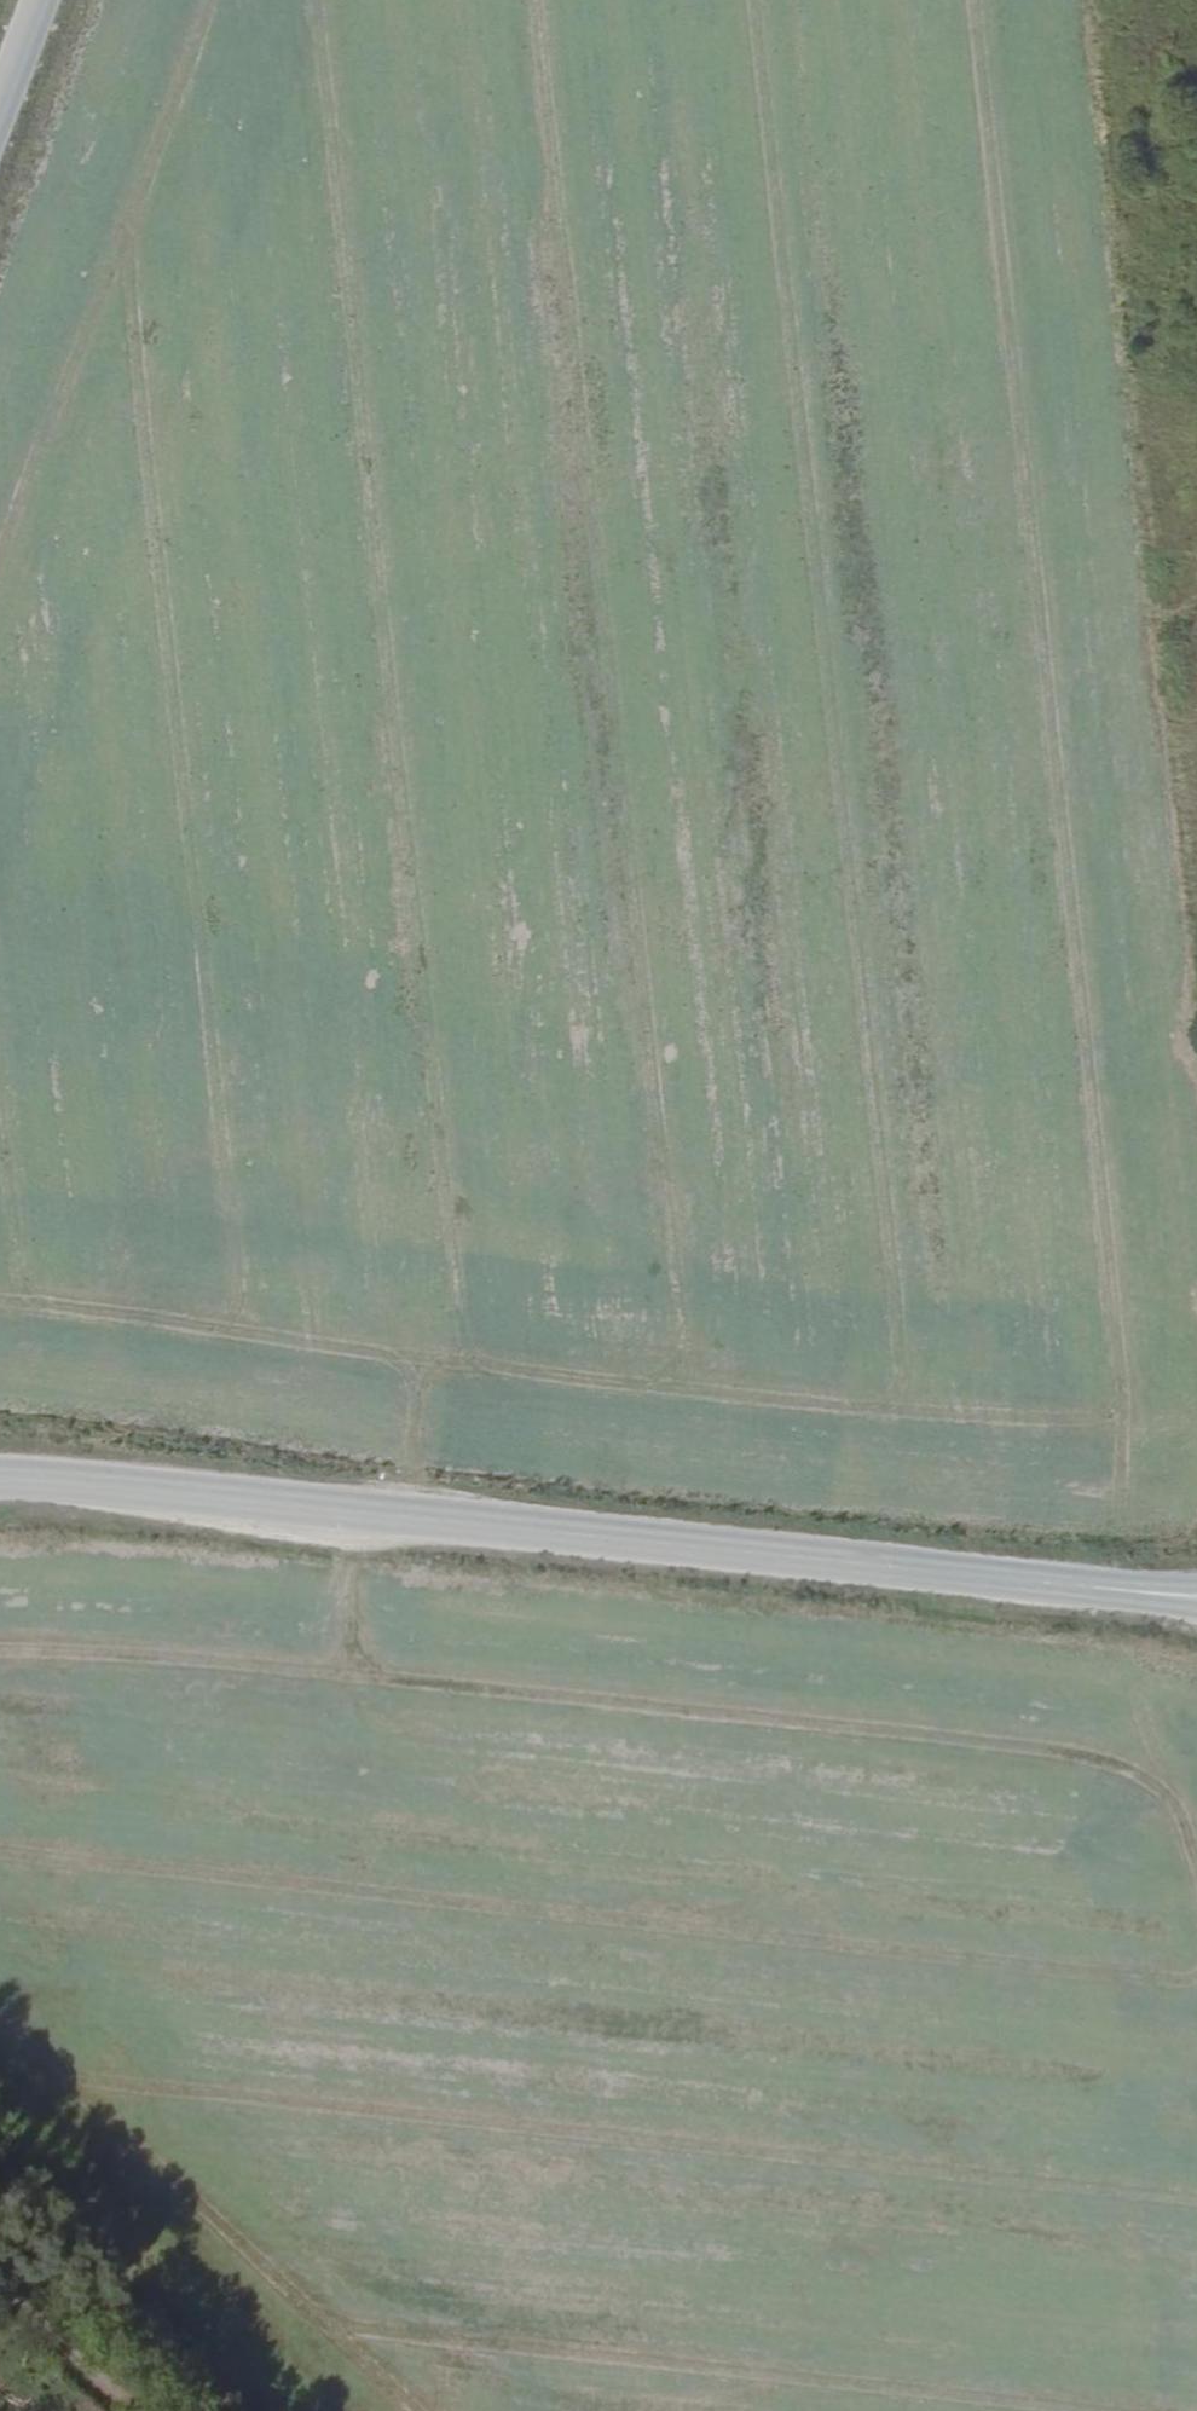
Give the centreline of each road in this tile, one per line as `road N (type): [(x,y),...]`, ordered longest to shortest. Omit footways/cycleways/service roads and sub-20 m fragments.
road 1 (tertiary): [(0,1480),(1173,1596)]

